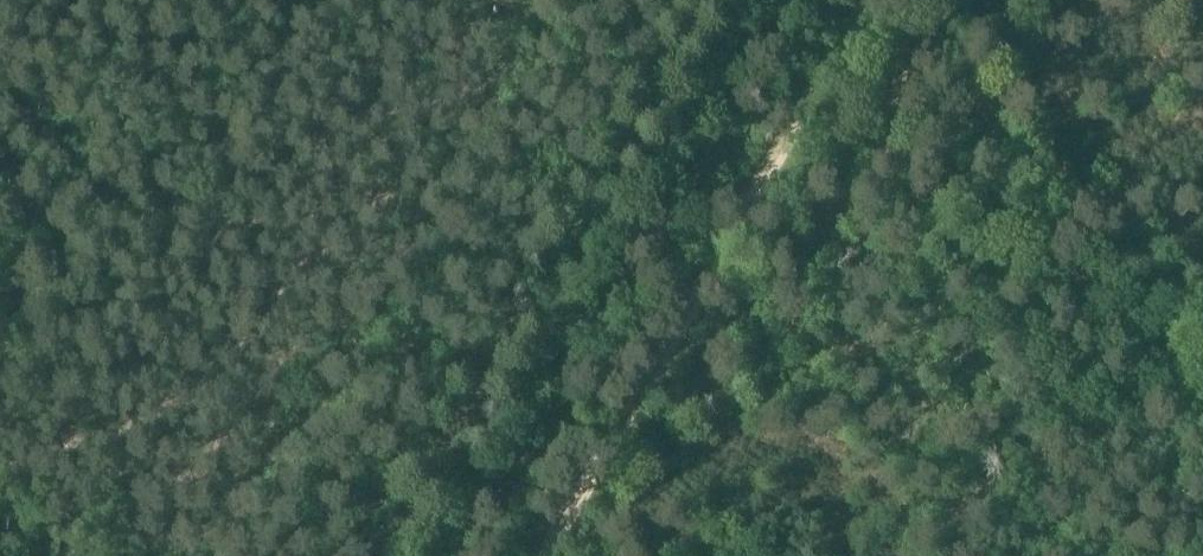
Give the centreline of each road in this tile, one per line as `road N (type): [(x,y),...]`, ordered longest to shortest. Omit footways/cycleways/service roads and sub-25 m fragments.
road 1 (track): [(684,0),(368,555)]
road 2 (track): [(1175,328),(938,0)]

